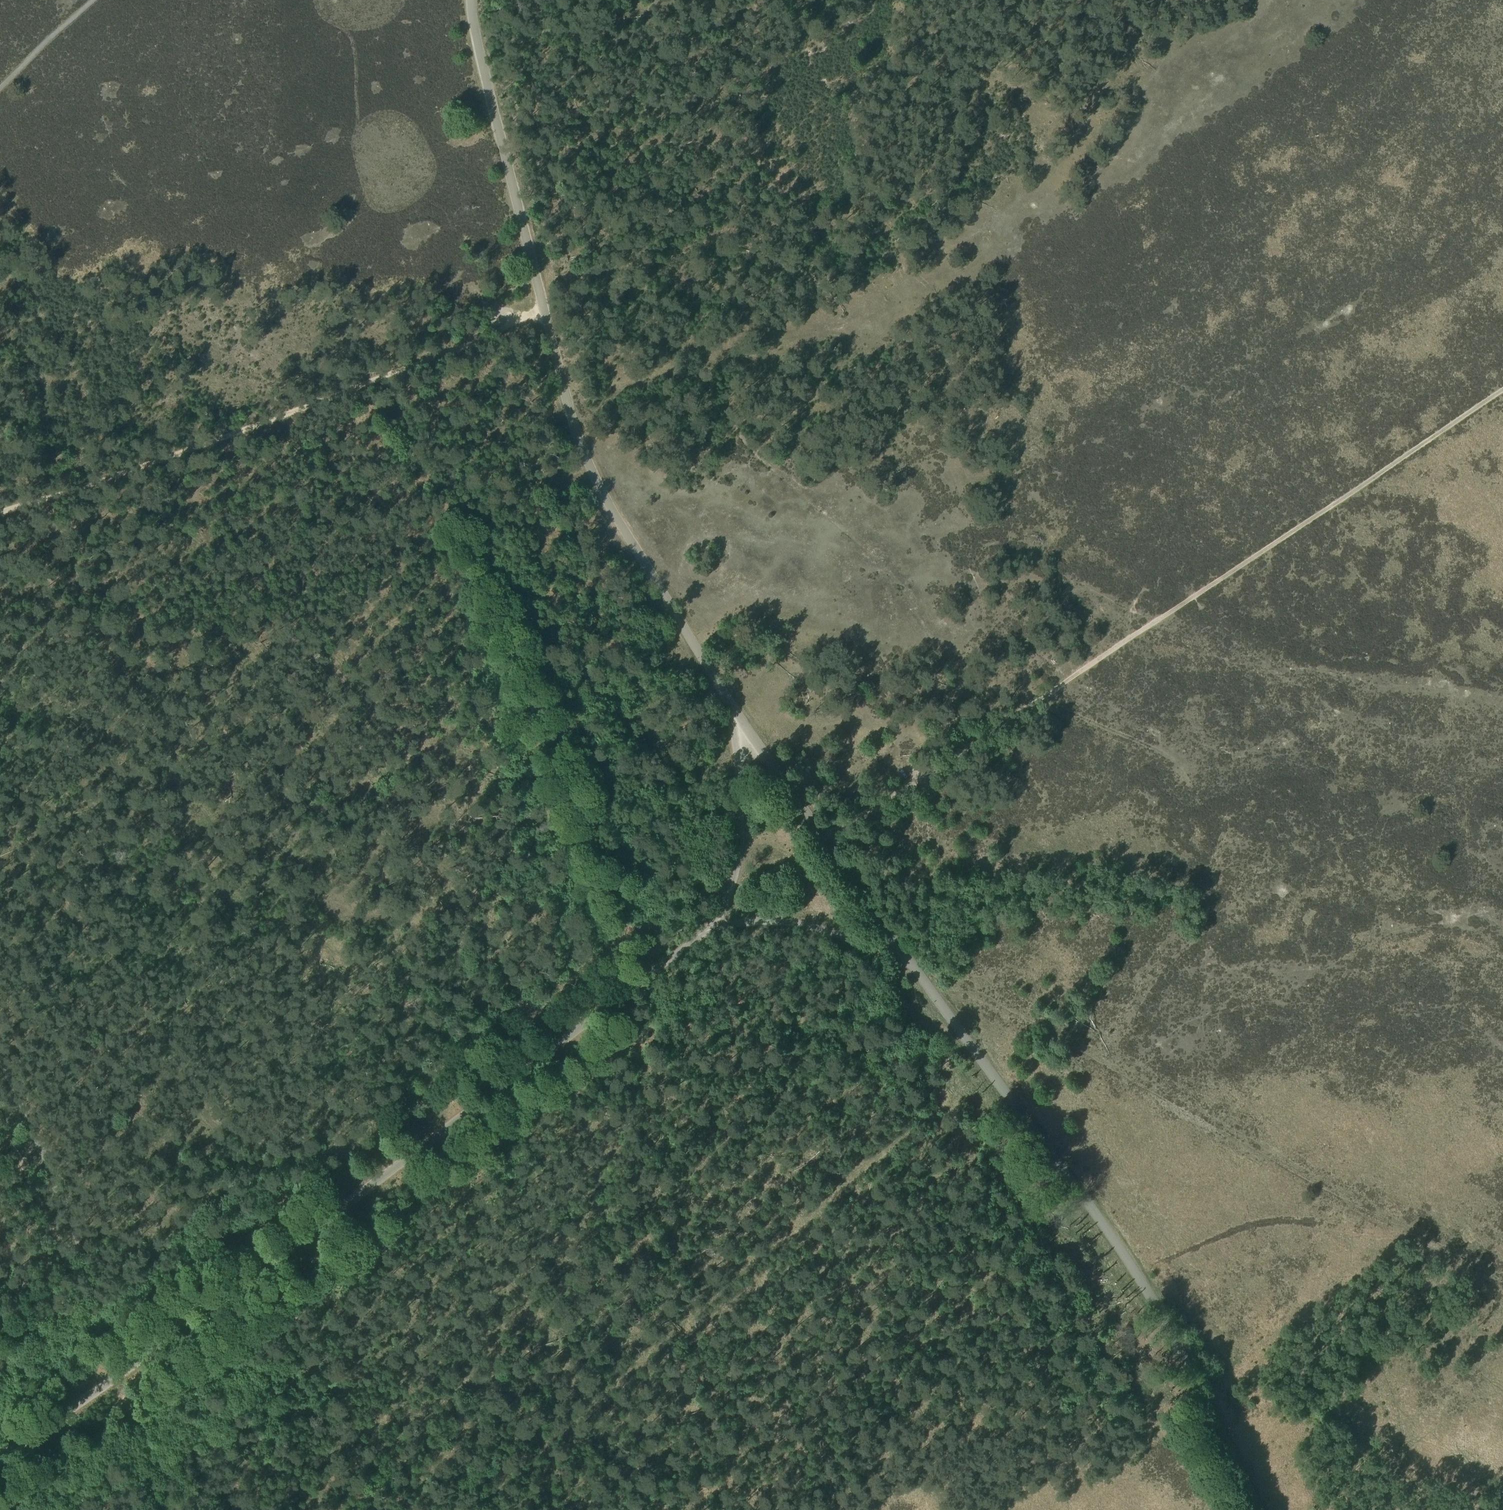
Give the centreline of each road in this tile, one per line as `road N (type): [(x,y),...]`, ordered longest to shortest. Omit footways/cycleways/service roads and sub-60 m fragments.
road 1 (unclassified): [(717,922),(687,958),(0,1454)]
road 2 (track): [(822,841),(1502,389)]
road 3 (unclassified): [(733,713),(609,510),(568,418),(471,0)]
road 4 (unclassified): [(1258,1509),(1184,1357),(1114,1241),(903,956)]
road 5 (track): [(0,510),(192,451),(542,314)]
road 6 (unclassified): [(903,956),(733,713)]
road 7 (track): [(103,1379),(0,1116)]
road 8 (unclassified): [(733,713),(742,813),(736,866),(717,922)]
road 9 (unclassified): [(717,922),(823,928),(903,956)]

